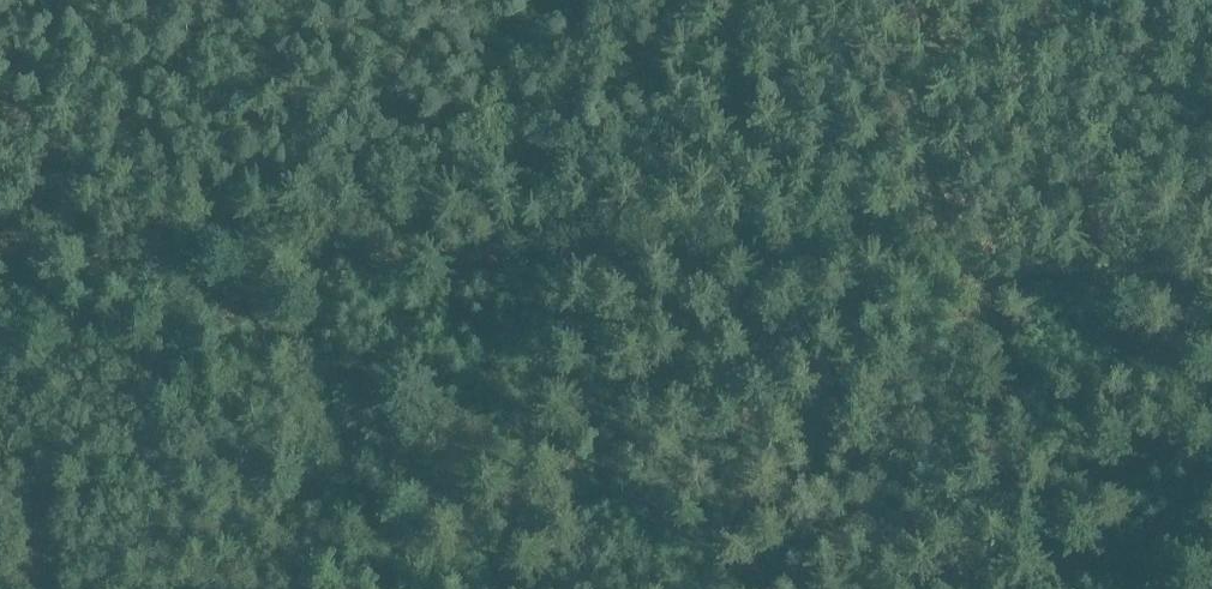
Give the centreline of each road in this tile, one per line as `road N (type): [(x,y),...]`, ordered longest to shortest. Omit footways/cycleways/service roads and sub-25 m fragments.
road 1 (track): [(567,265),(0,257)]
road 2 (track): [(963,269),(567,265)]

